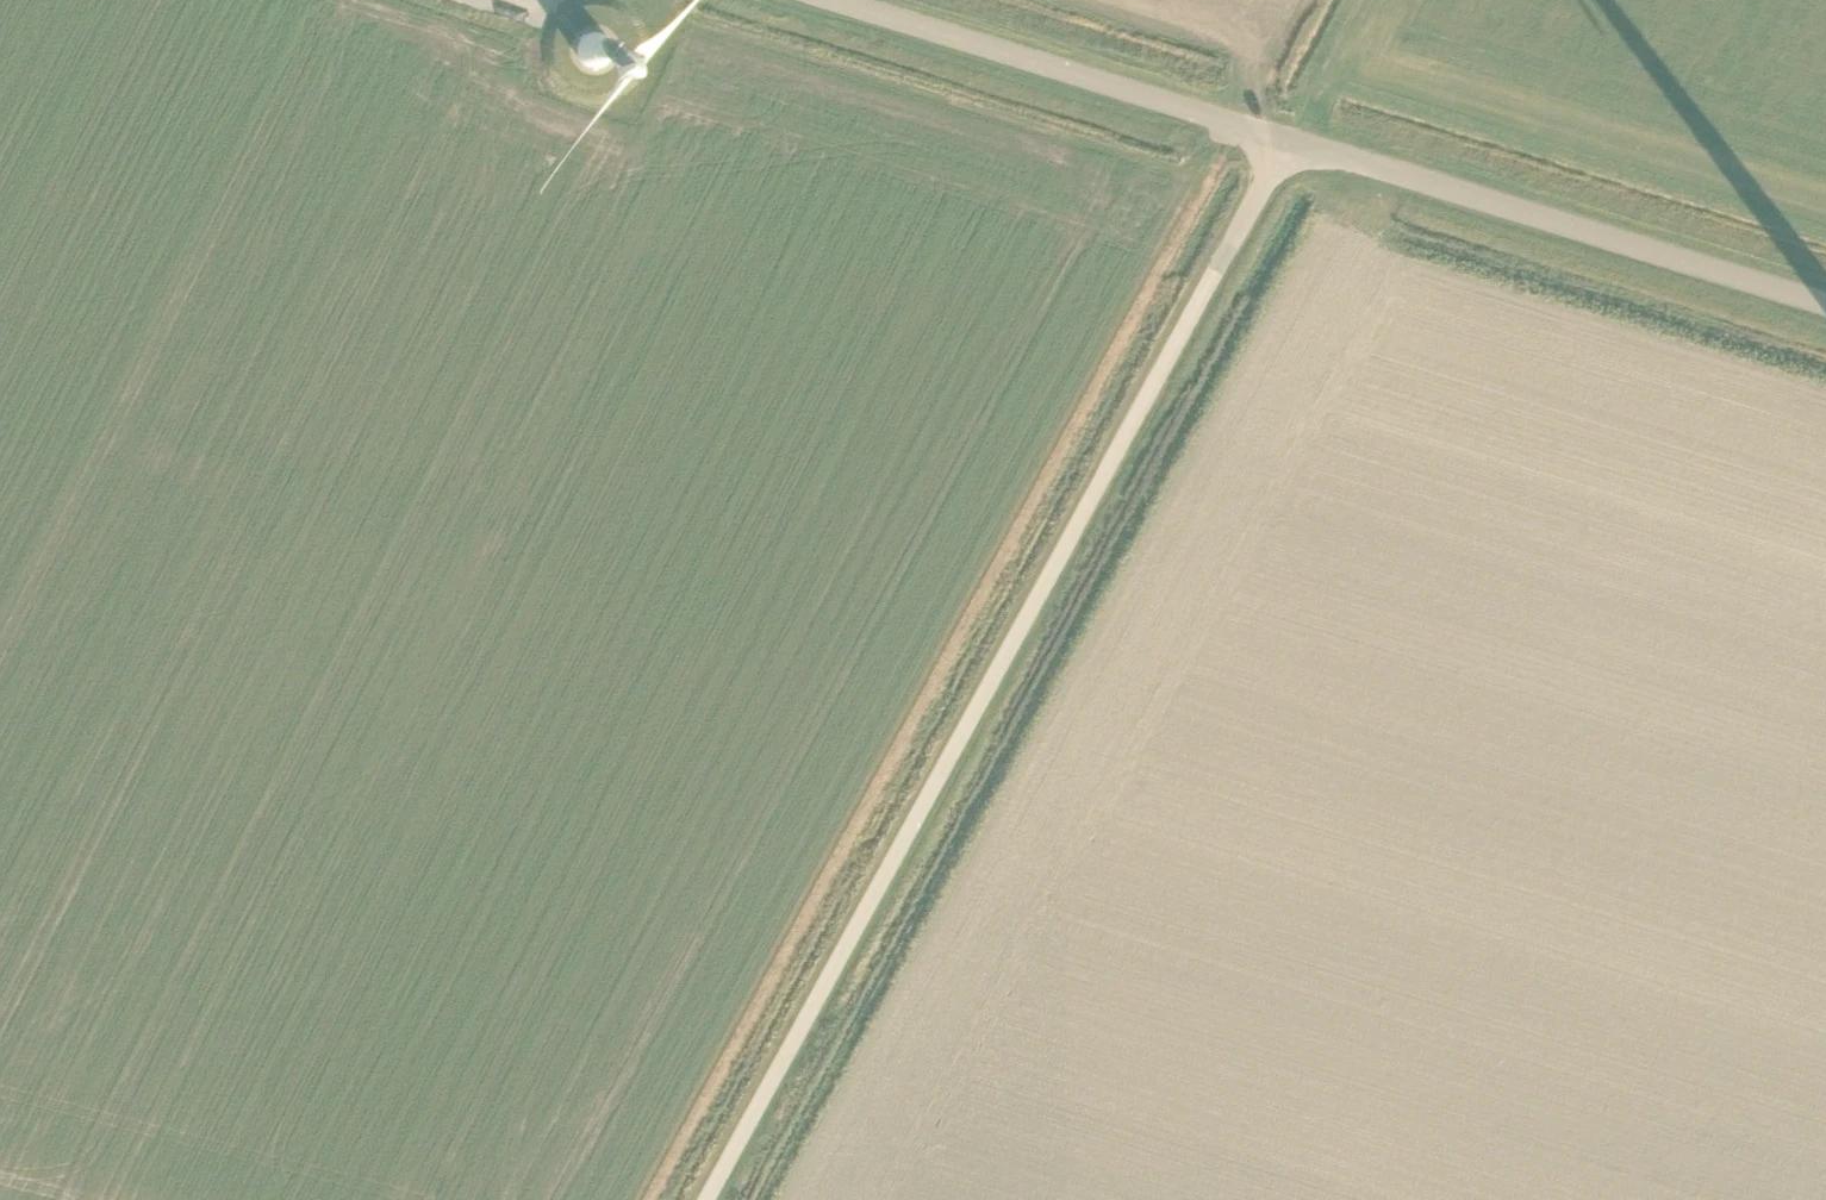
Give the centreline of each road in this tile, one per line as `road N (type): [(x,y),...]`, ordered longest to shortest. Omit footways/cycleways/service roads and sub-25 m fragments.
road 1 (unclassified): [(706,1199),(1293,141)]
road 2 (unclassified): [(1825,305),(1293,141)]
road 3 (unclassified): [(1293,141),(829,0)]

